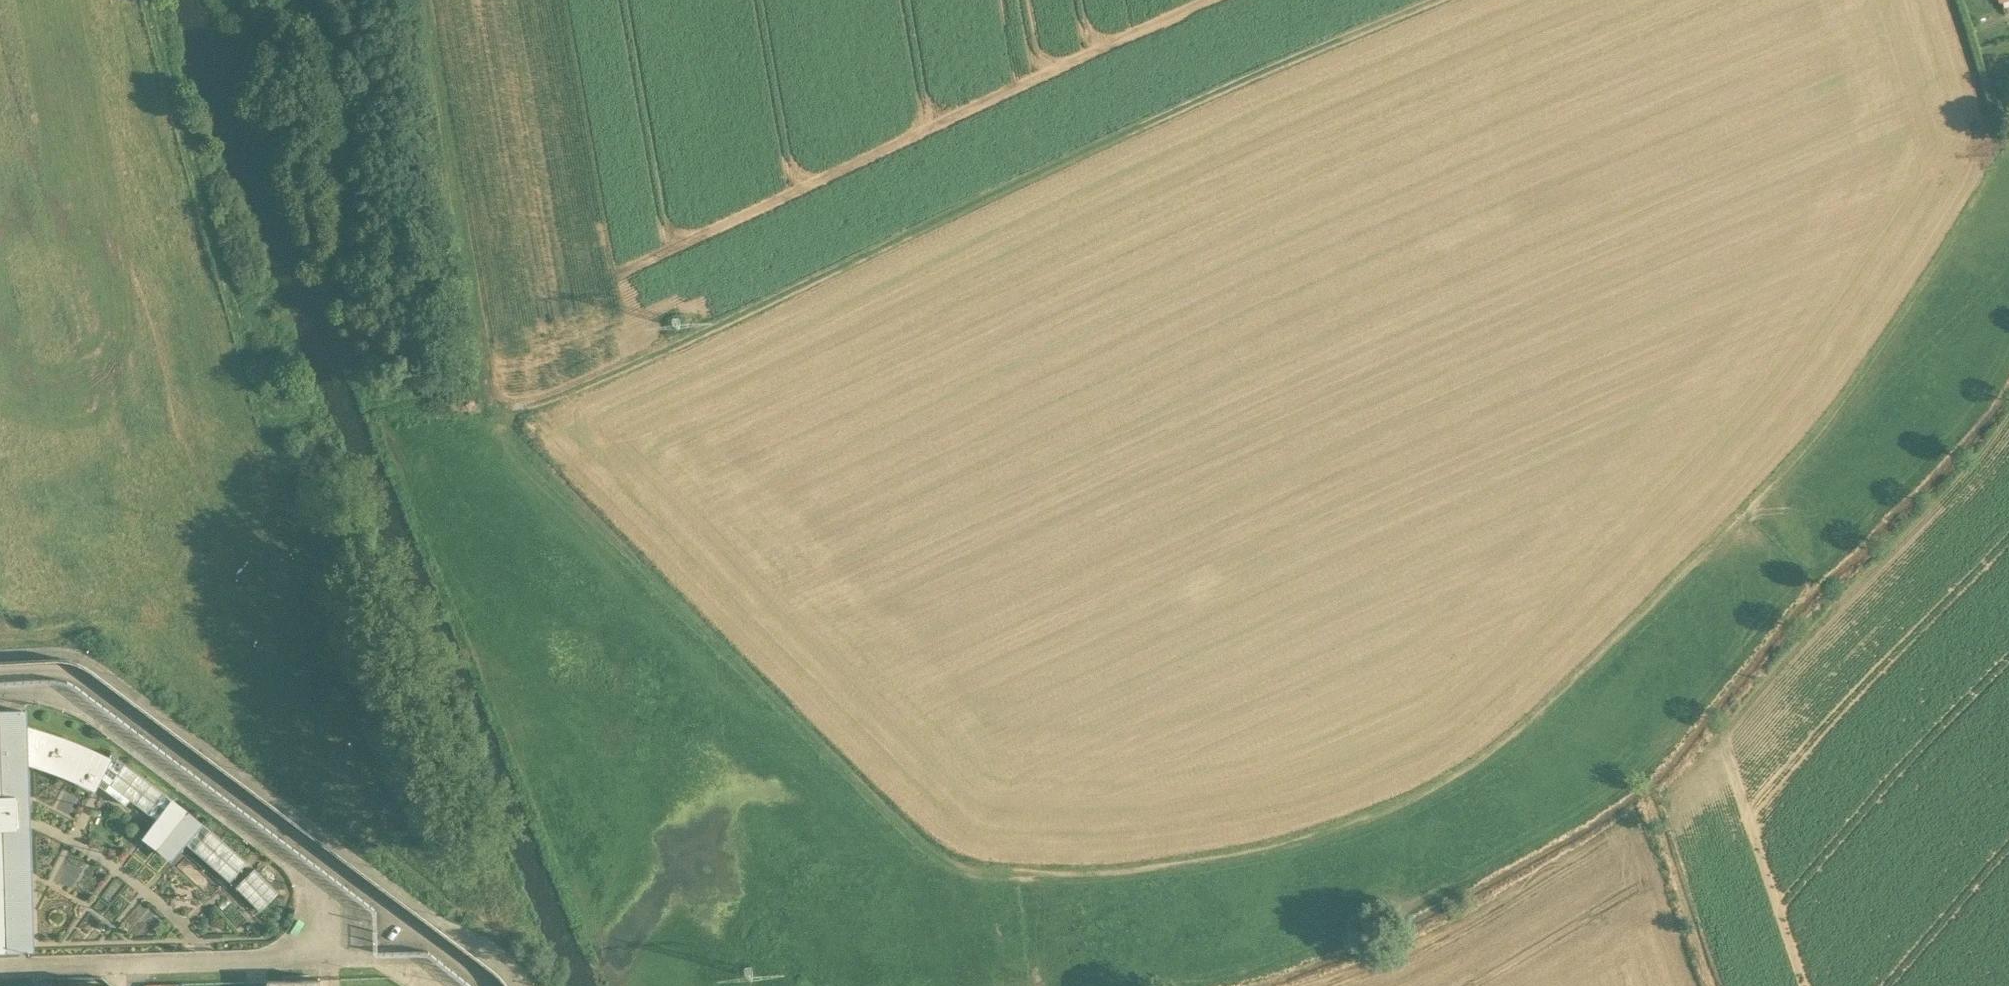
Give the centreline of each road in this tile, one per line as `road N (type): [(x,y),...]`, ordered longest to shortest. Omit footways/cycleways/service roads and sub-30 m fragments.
road 1 (track): [(1451,0),(1178,112),(519,429),(484,420),(414,0)]

